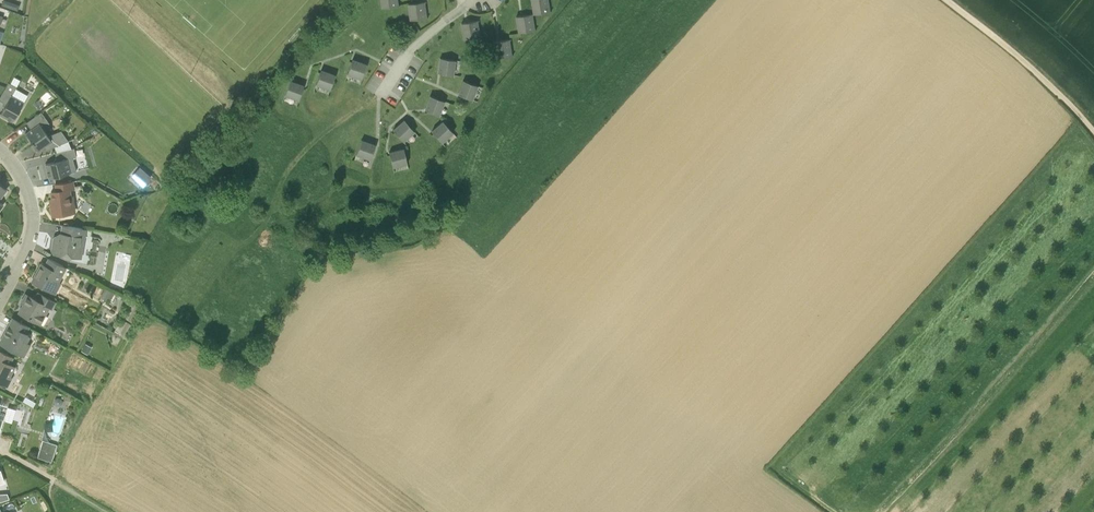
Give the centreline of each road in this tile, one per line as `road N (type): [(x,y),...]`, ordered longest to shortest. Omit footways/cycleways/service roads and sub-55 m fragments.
road 1 (track): [(1093,133),(946,0)]
road 2 (residential): [(0,300),(33,234),(19,169),(0,150)]

